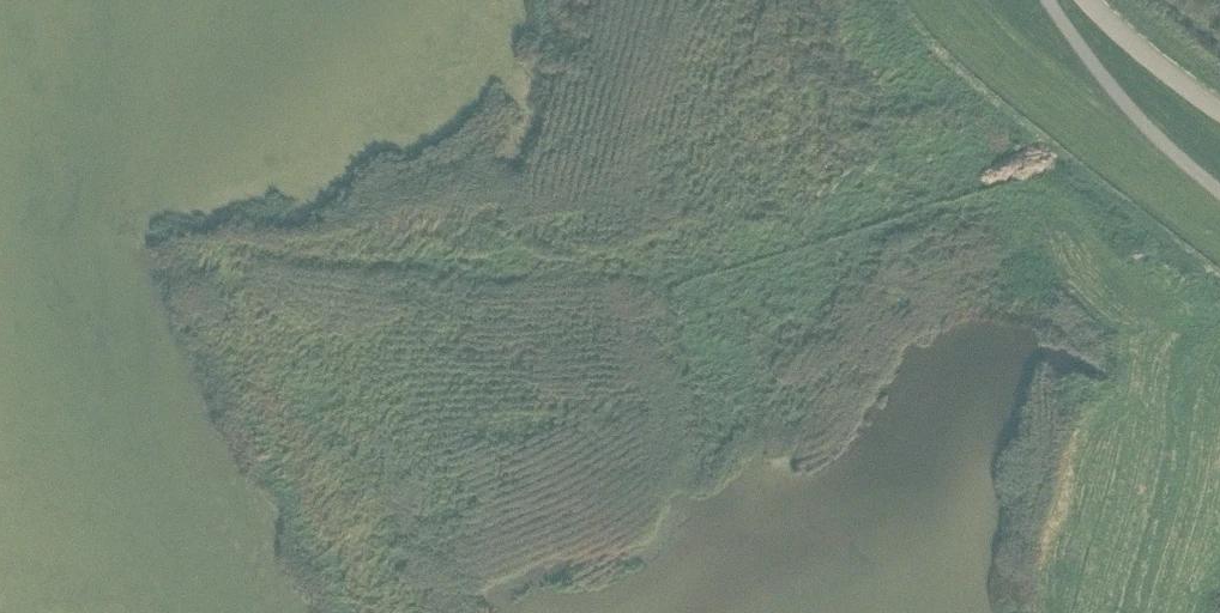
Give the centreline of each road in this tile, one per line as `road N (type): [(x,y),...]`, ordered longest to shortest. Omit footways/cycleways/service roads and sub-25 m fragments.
road 1 (tertiary): [(1219,108),(1091,0)]

